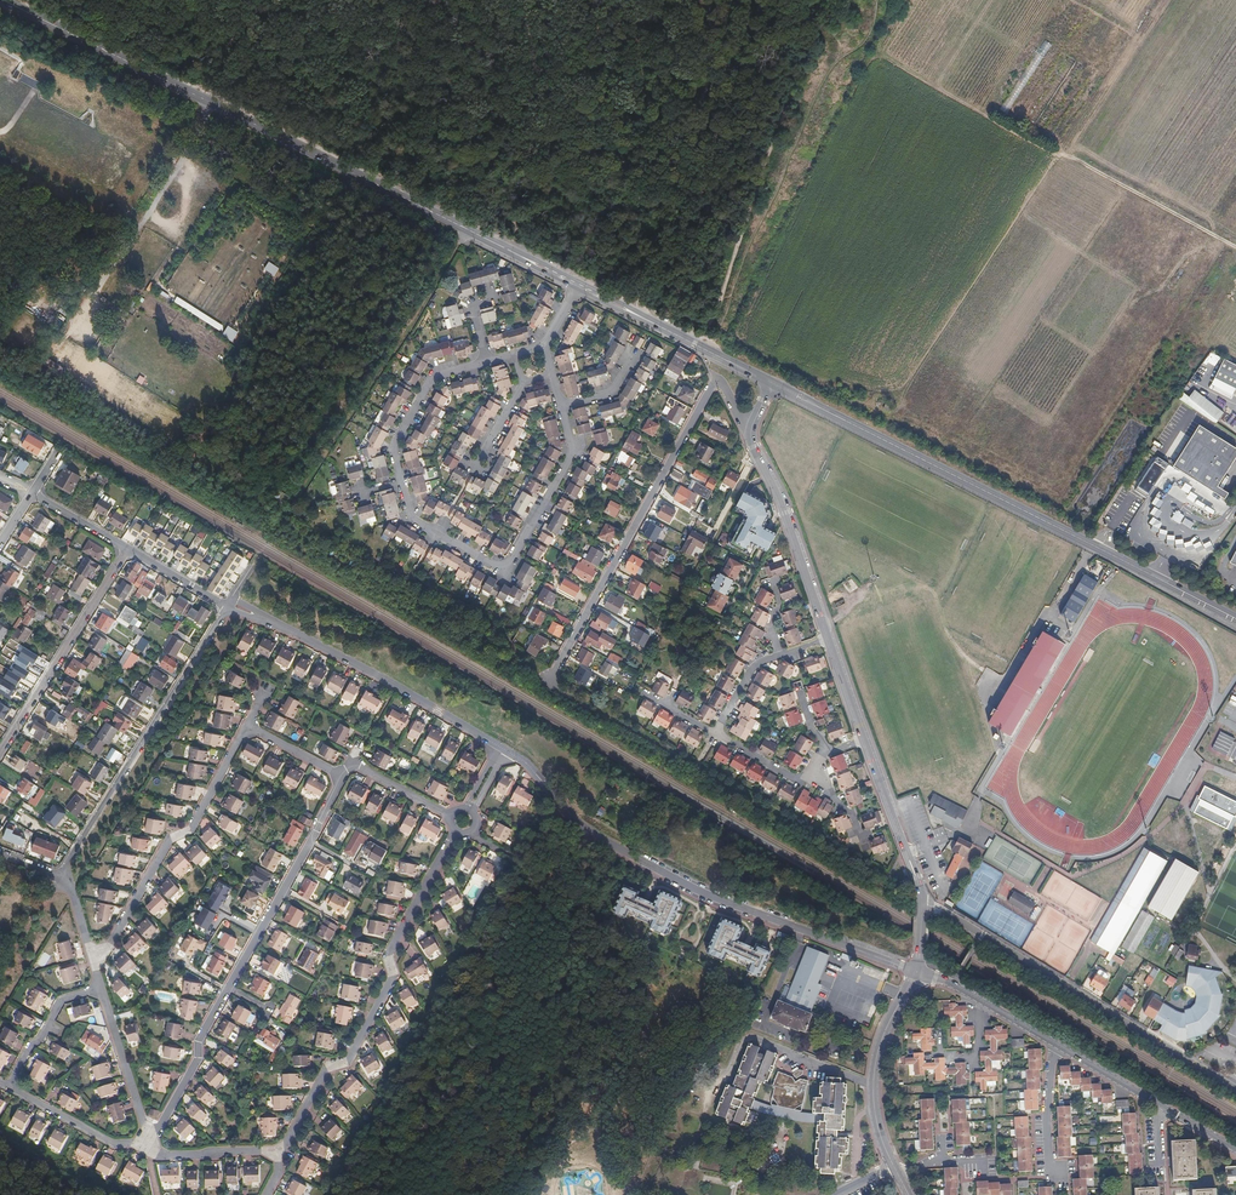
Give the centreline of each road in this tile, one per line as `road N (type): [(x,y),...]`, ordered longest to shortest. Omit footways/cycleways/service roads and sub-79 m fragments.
road 1 (tertiary): [(4,0),(579,285)]
road 2 (tertiary): [(773,383),(1235,619)]
road 3 (residential): [(506,752),(538,774),(551,811),(680,883),(917,971)]
road 4 (residential): [(341,775),(199,1036),(199,1059),(148,1142)]
road 5 (residential): [(544,685),(716,382),(750,431)]
road 6 (residential): [(280,1153),(327,1068),(348,1062),(393,976),(389,955),(456,828)]
road 7 (residential): [(922,897),(1235,1089)]
road 8 (residential): [(402,482),(410,516),(505,572),(573,452),(560,407)]
road 9 (residential): [(60,877),(229,605)]
road 10 (residential): [(229,605),(498,746)]
road 11 (track): [(1235,248),(1058,152),(1104,77)]
road 12 (residential): [(247,725),(191,831),(171,839),(110,948),(91,954)]
road 13 (residential): [(128,549),(0,754)]
road 14 (tertiary): [(750,431),(828,639)]
road 15 (tertiary): [(579,285),(773,383)]
road 16 (tertiary): [(917,971),(883,1031),(873,1073),(876,1115),(893,1165)]
road 17 (residential): [(486,361),(436,374),(392,447),(402,482)]
road 18 (tertiary): [(864,740),(922,897)]
road 19 (residential): [(100,988),(148,1142)]
road 20 (residential): [(148,1142),(112,1142),(10,1086)]
road 21 (residential): [(148,1142),(150,1154),(280,1153)]
road 22 (residential): [(10,1086),(61,1000),(100,988)]
road 23 (residential): [(1062,1169),(1048,1170),(1056,1044)]
road 24 (residential): [(830,792),(816,796),(712,739)]

